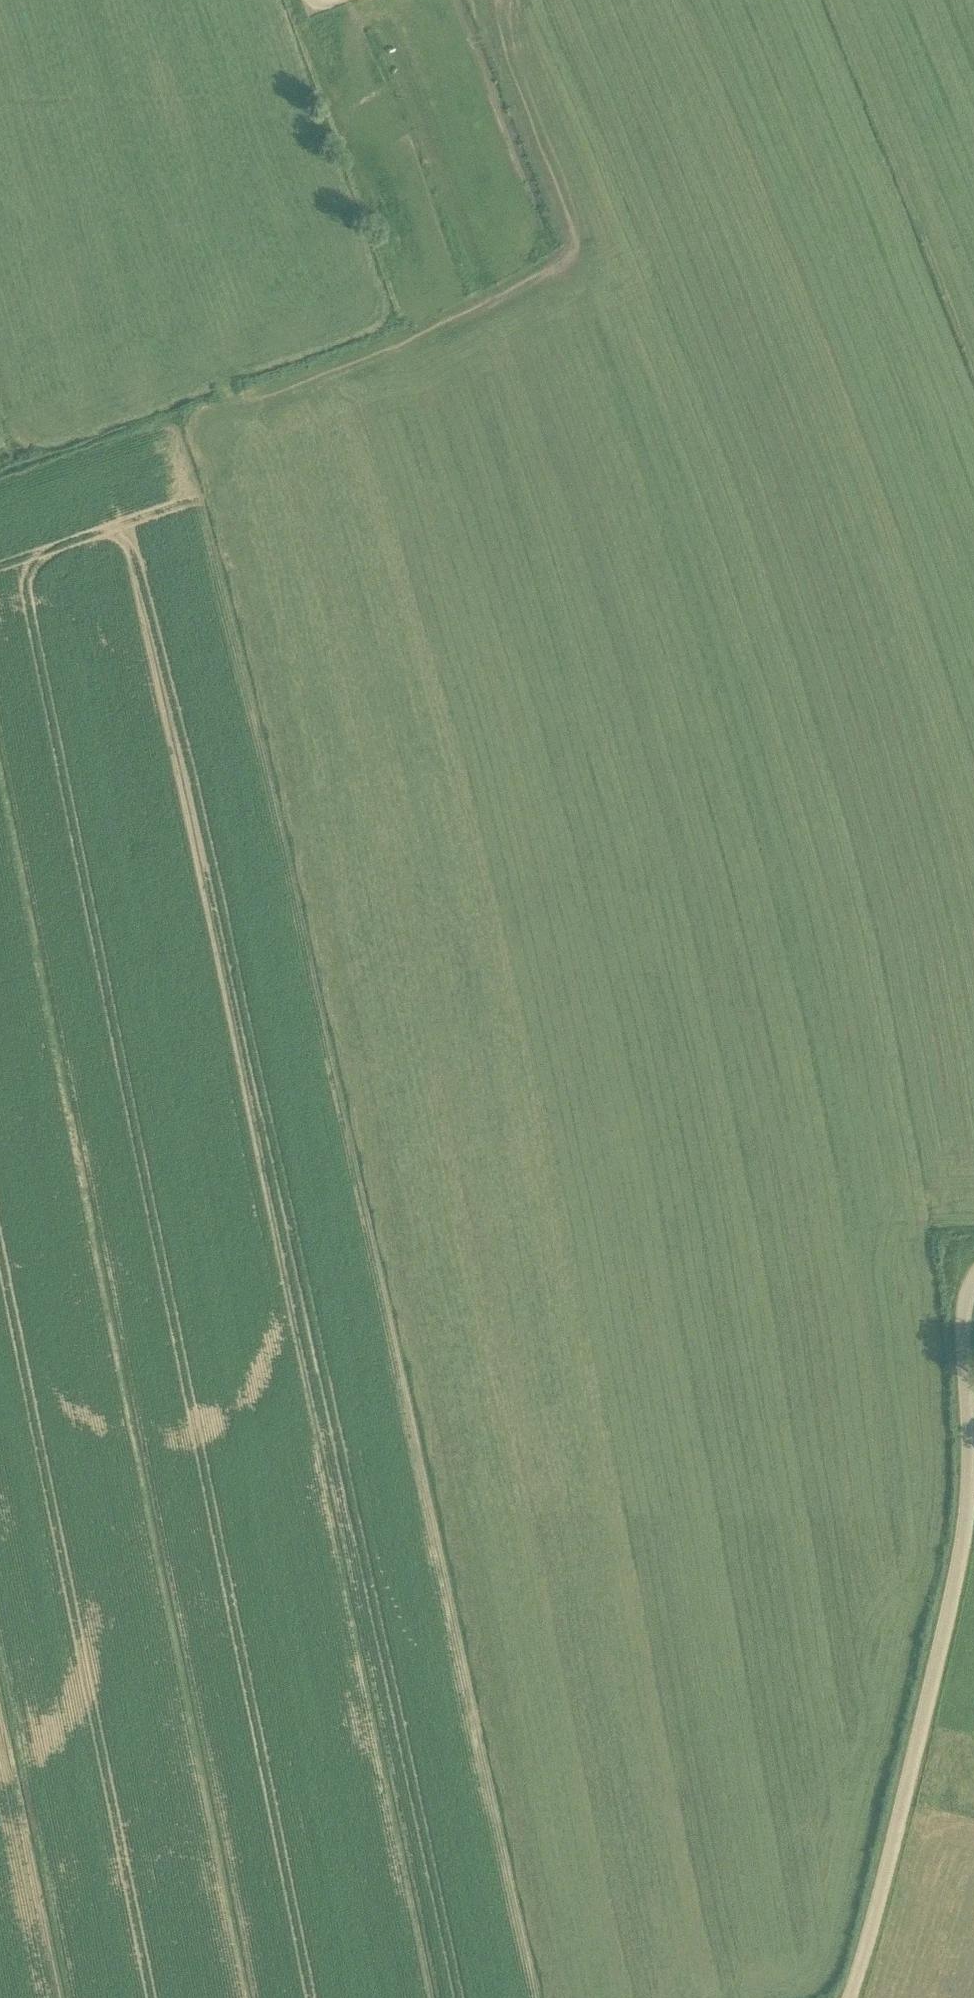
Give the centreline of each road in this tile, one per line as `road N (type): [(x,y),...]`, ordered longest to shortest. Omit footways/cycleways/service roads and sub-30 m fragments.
road 1 (unclassified): [(838,1997),(956,1503),(950,1298),(973,1262)]

